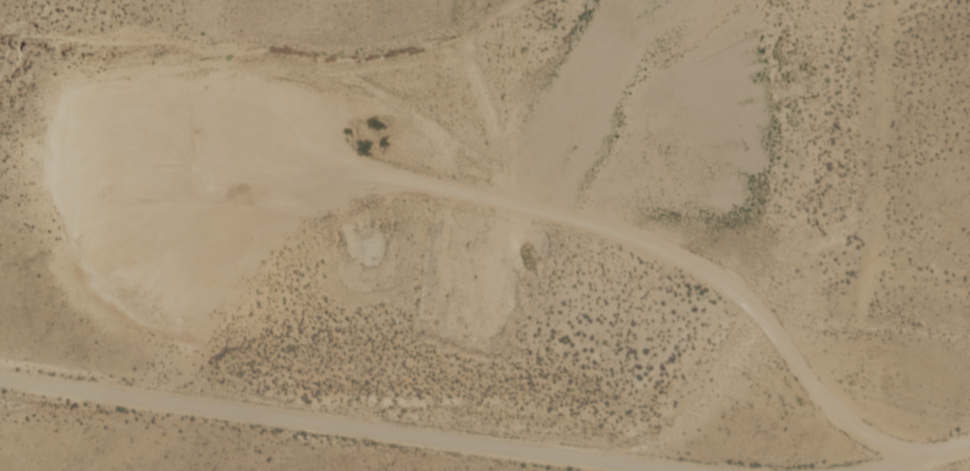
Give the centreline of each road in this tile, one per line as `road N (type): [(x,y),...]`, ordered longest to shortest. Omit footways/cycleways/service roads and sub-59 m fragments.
road 1 (residential): [(731,470),(0,378)]
road 2 (residential): [(969,428),(840,470)]

